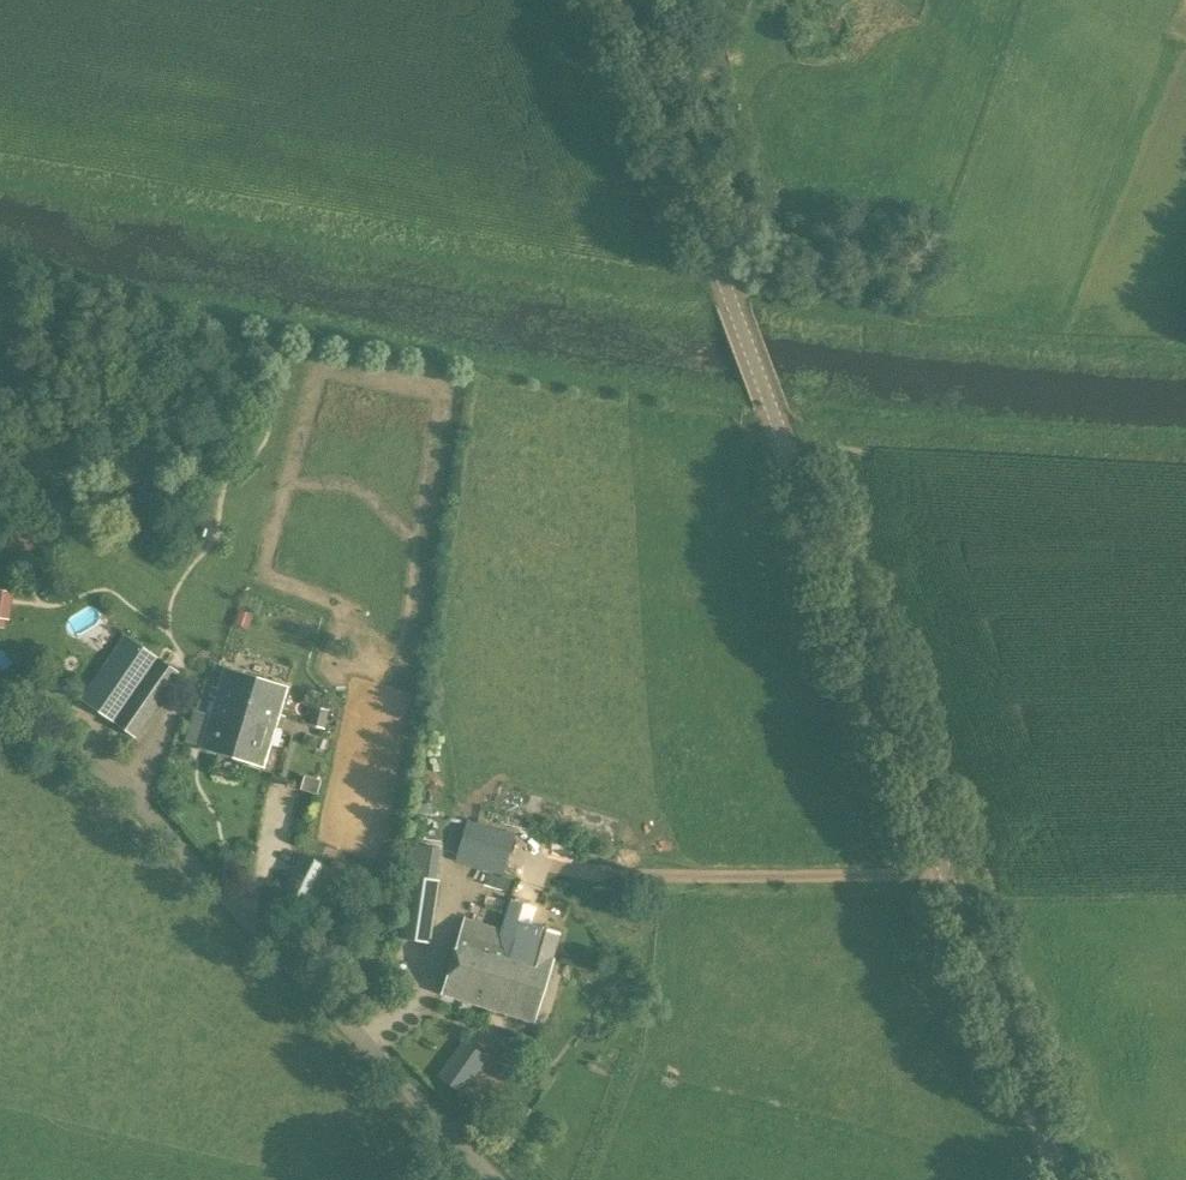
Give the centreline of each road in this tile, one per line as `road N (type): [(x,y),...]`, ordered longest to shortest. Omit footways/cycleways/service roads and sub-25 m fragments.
road 1 (tertiary): [(1058,1179),(890,751),(723,282),(609,0)]
road 2 (unclassified): [(498,1179),(107,773),(0,727)]

